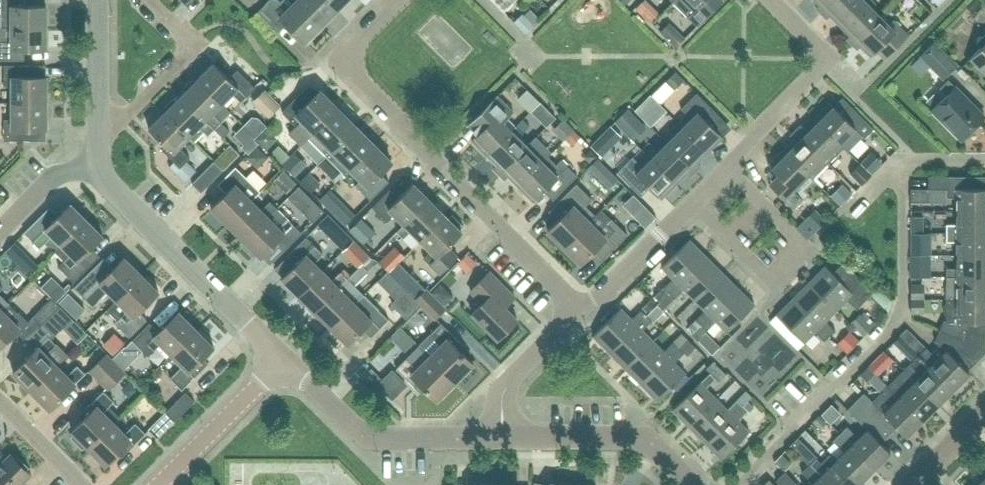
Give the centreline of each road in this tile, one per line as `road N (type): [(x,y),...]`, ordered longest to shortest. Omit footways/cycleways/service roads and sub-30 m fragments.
road 1 (residential): [(579,310),(347,77),(346,57),(399,0)]
road 2 (residential): [(693,199),(772,284),(810,250),(727,165)]
road 3 (residential): [(280,360),(94,174)]
road 4 (residential): [(502,438),(370,441),(280,360)]
road 5 (residential): [(695,484),(663,453),(624,436),(502,438)]
road 6 (residential): [(99,111),(124,115),(193,44),(150,0)]
road 7 (residential): [(280,360),(157,484)]
road 8 (residential): [(502,438),(503,392),(579,310)]
road 9 (residential): [(727,165),(831,62)]

